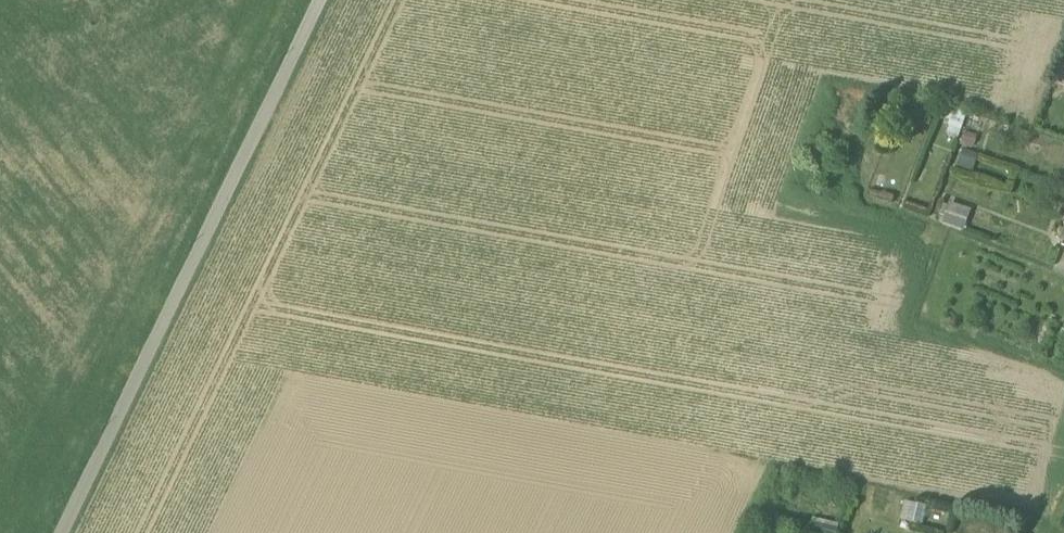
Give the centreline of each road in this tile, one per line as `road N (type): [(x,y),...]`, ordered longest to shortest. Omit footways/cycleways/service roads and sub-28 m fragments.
road 1 (unclassified): [(317,0),(61,532)]

